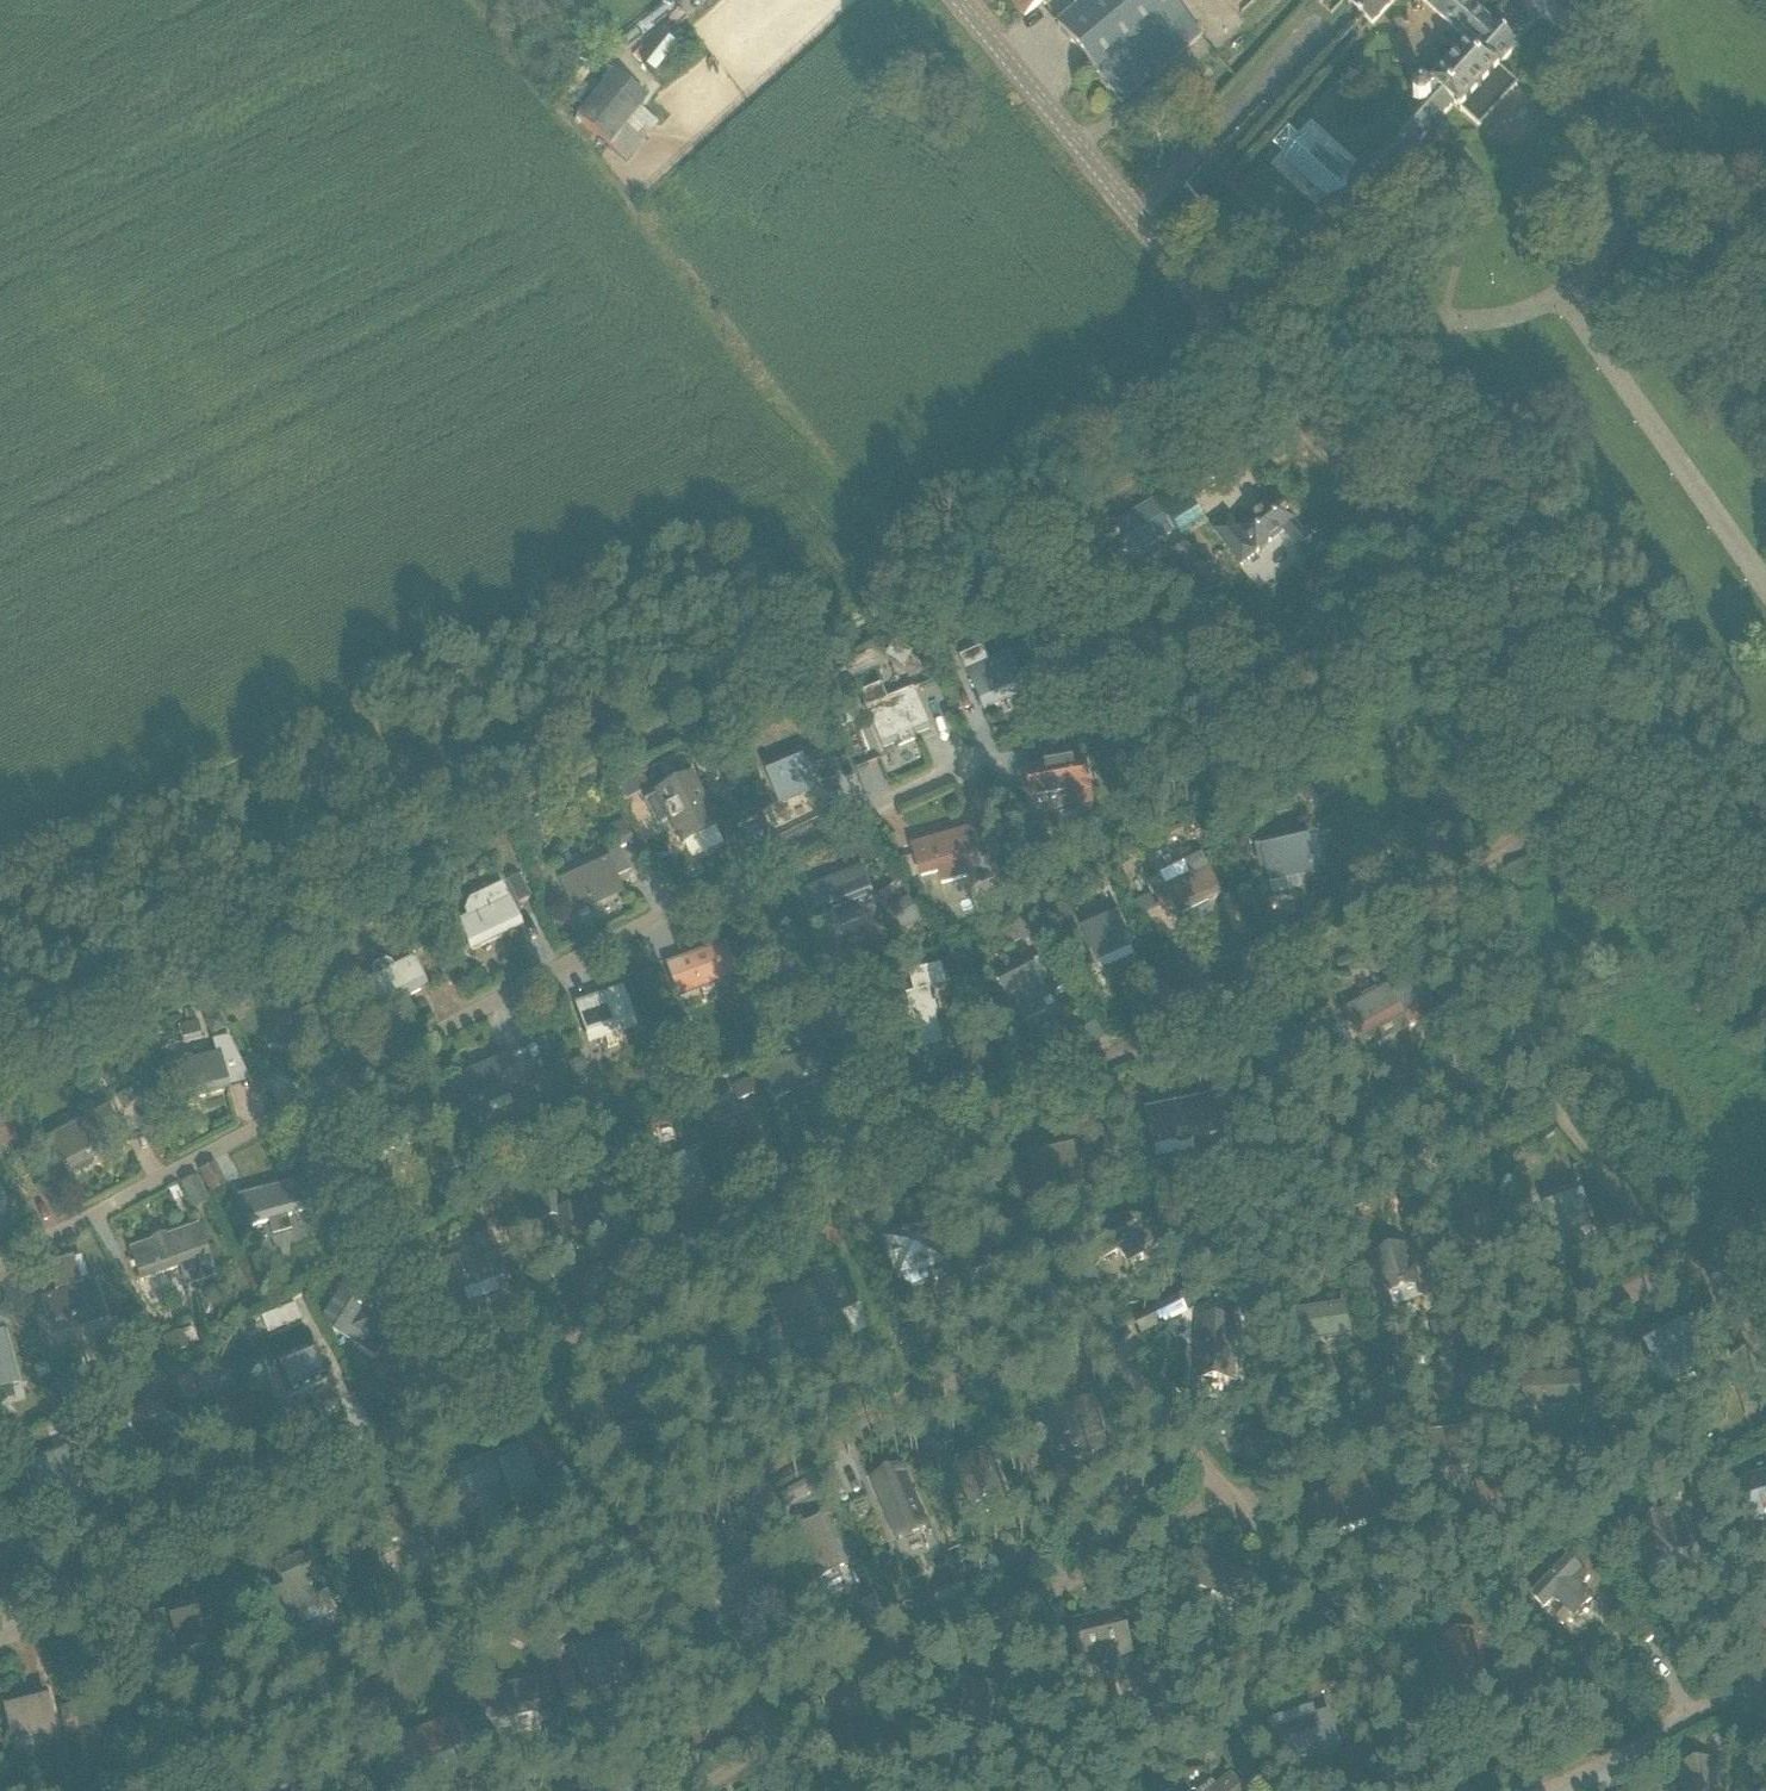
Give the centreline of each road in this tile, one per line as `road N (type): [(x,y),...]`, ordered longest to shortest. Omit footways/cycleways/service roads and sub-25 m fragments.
road 1 (track): [(0,1067),(1285,395)]
road 2 (tertiary): [(1765,979),(959,0)]

